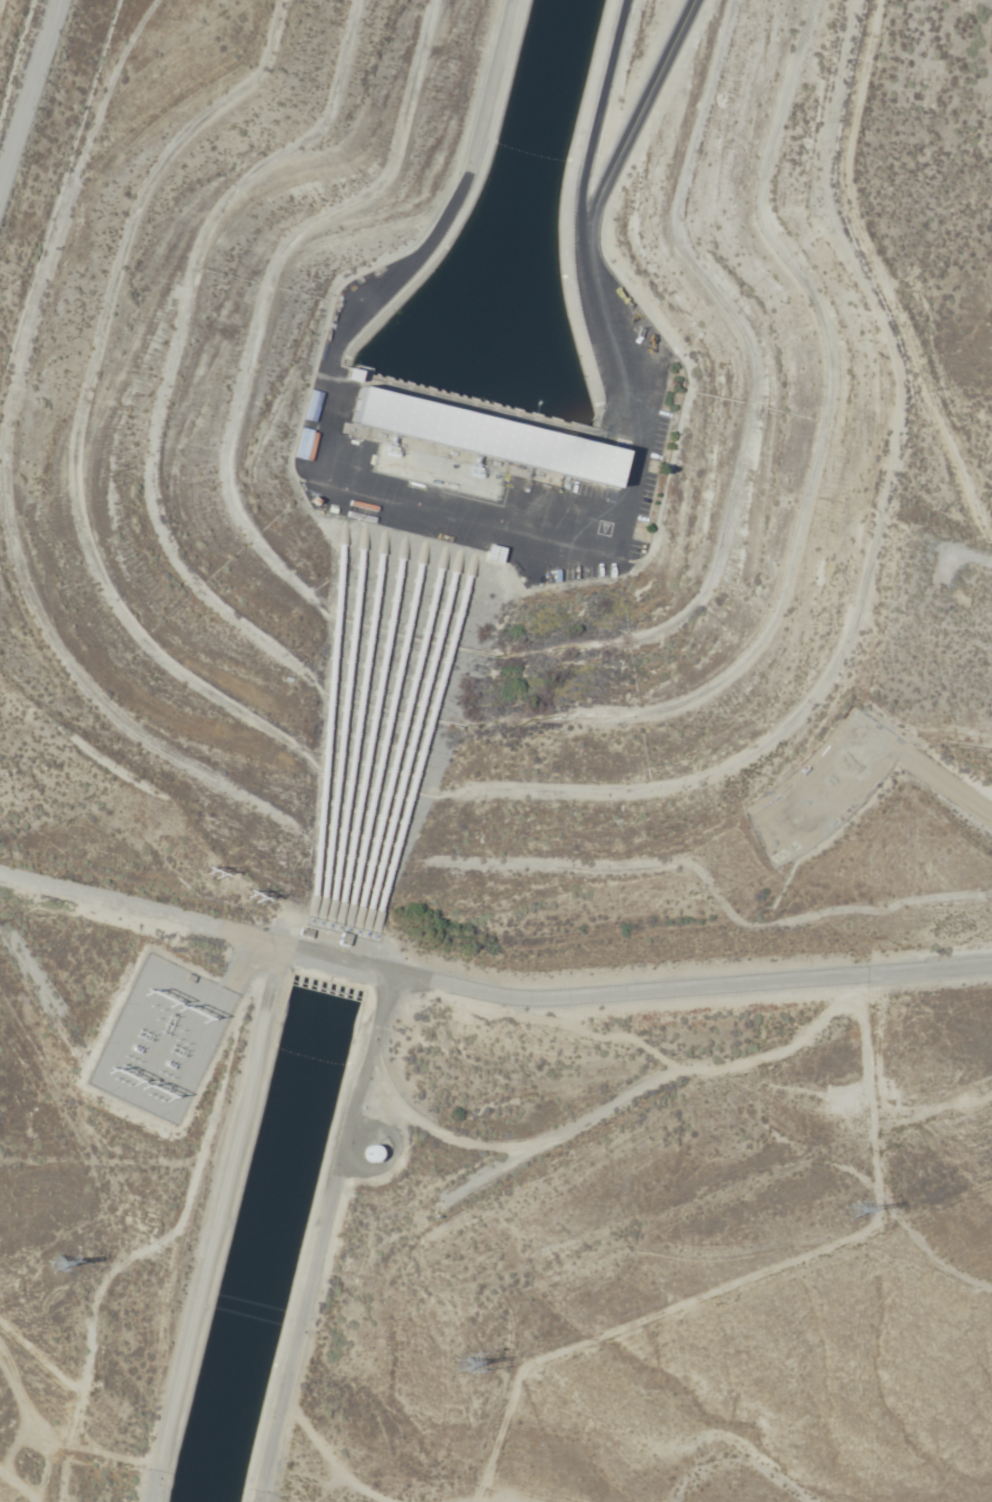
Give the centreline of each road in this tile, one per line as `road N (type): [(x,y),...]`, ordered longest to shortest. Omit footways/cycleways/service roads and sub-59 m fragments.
road 1 (residential): [(0,875),(518,1000),(991,966)]
road 2 (track): [(876,974),(863,1017),(877,1192),(927,1252),(991,1288)]
road 3 (track): [(0,1300),(51,1279),(114,1222),(103,1190),(10,1128),(10,1096),(0,1083)]
road 4 (residential): [(693,0),(585,229)]
road 5 (residential): [(49,0),(0,161)]

